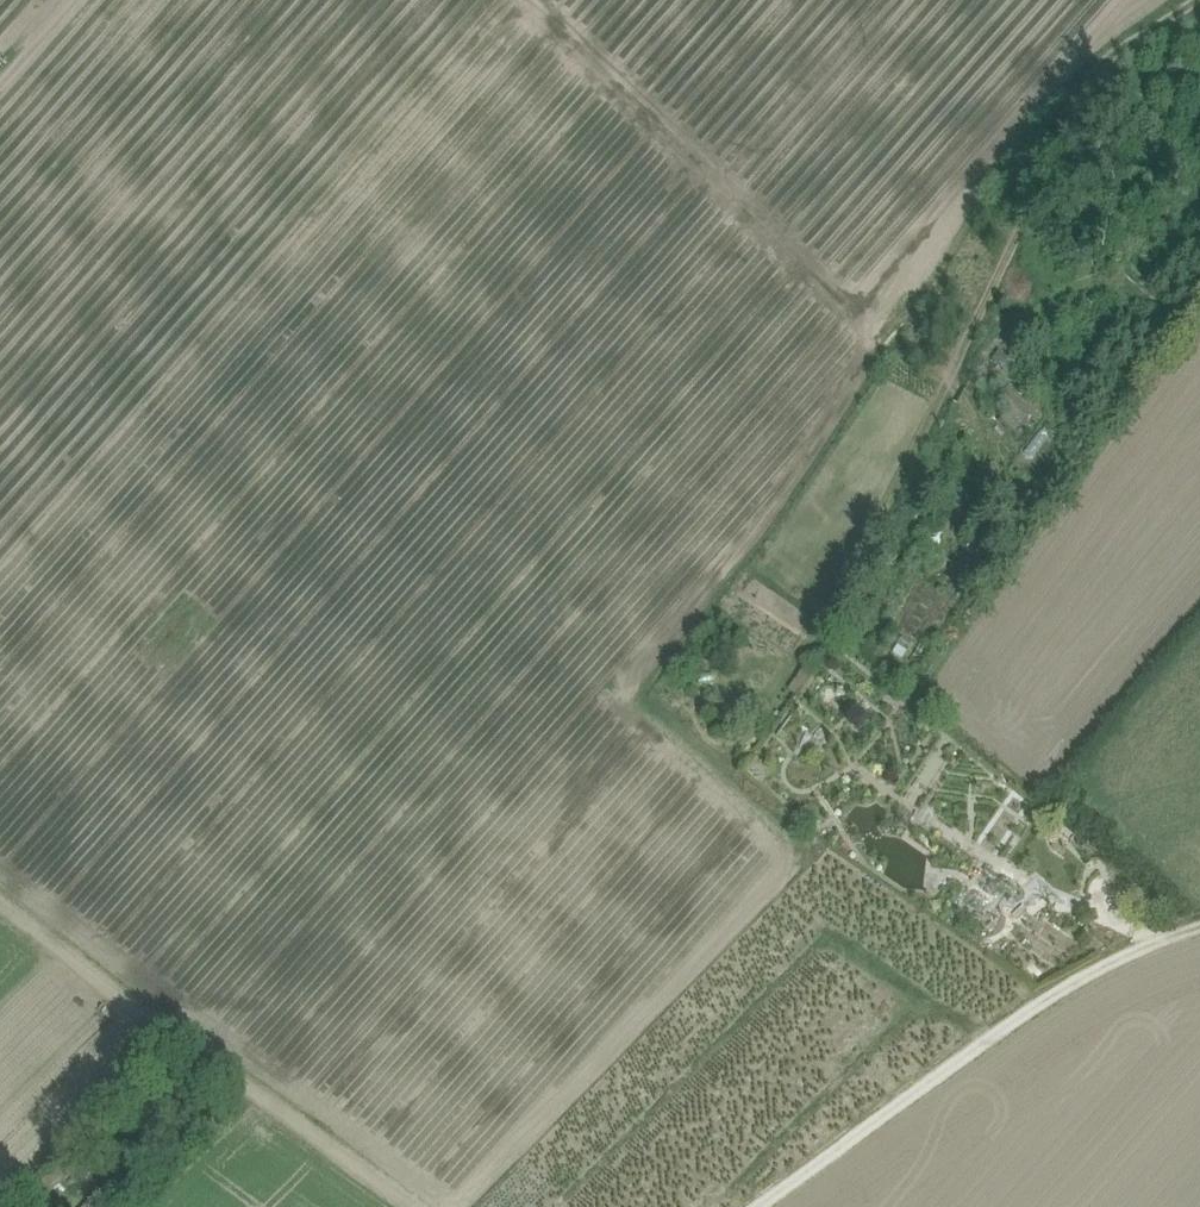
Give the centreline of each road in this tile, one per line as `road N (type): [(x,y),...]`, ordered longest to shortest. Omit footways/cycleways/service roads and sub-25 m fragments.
road 1 (track): [(746,1206),(1089,968),(1199,930)]
road 2 (track): [(401,1206),(323,1159),(0,910)]

